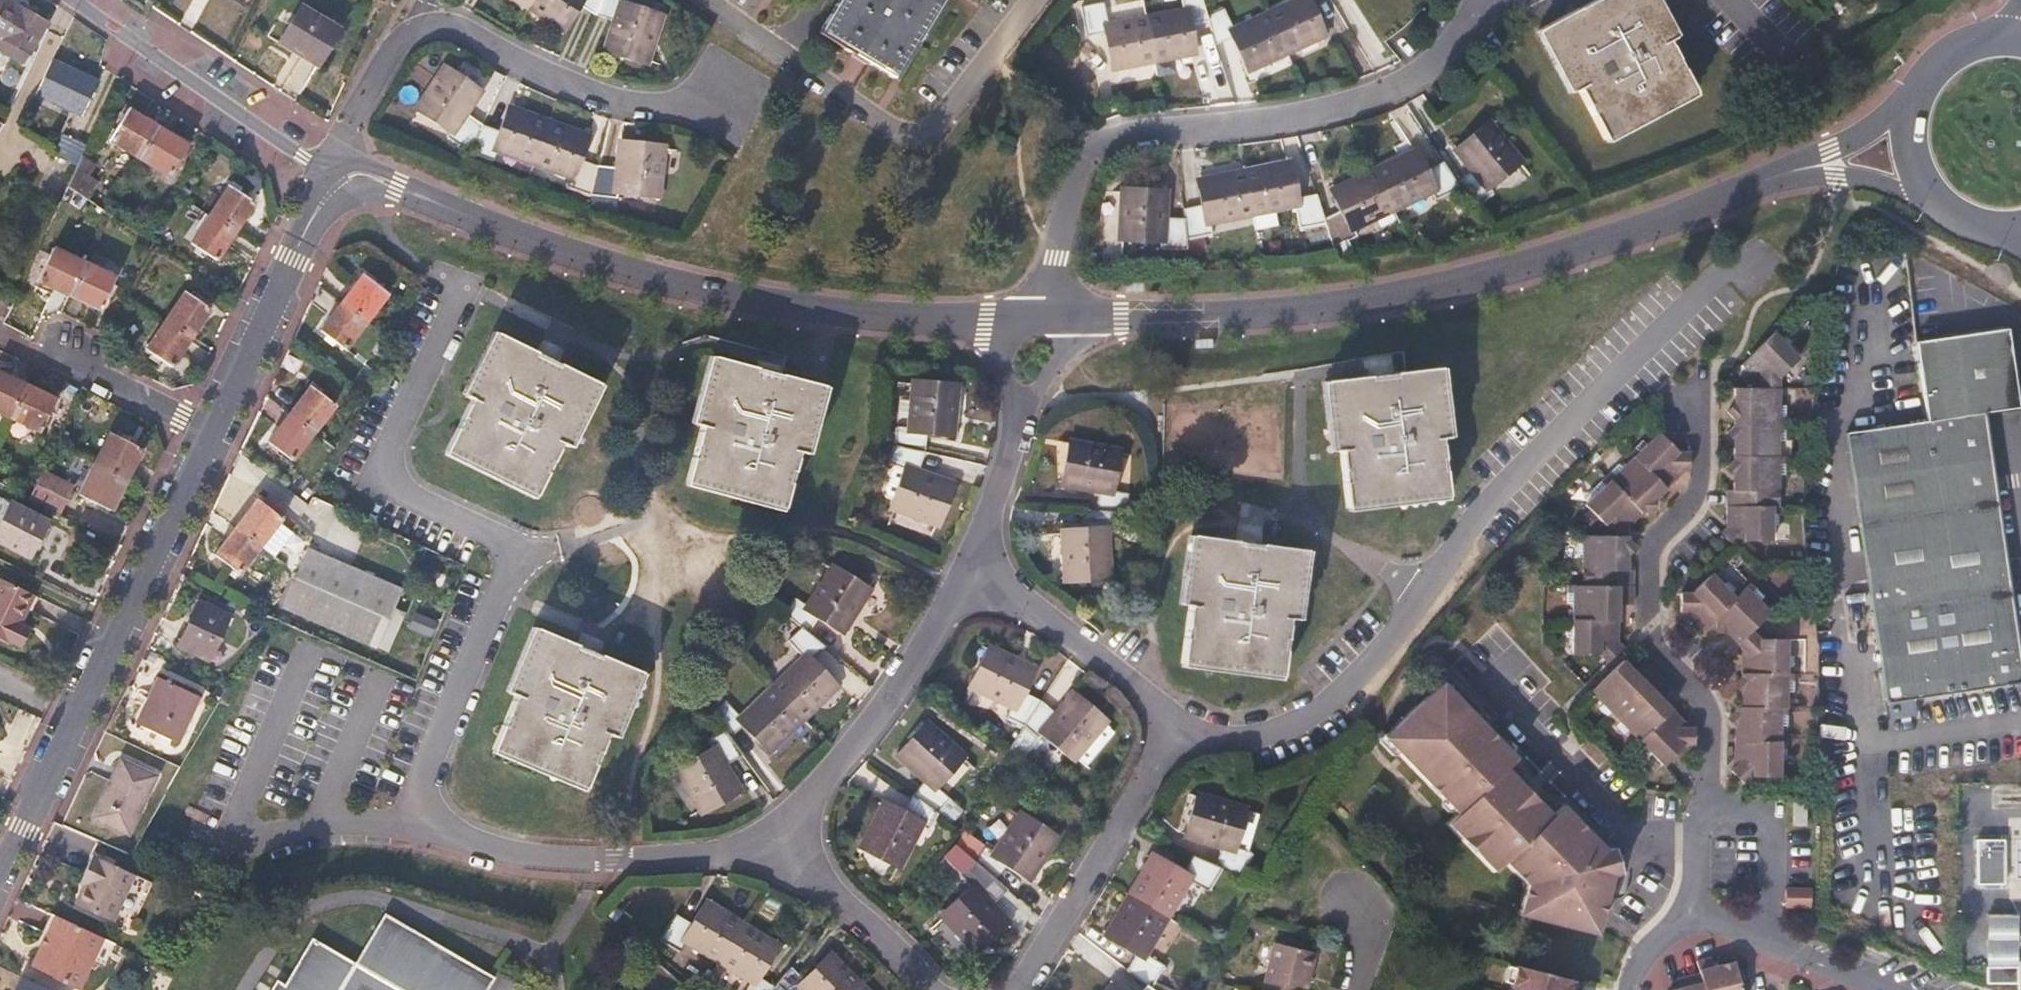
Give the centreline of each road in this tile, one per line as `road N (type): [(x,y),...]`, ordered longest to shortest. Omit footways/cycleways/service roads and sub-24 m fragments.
road 1 (residential): [(779,835),(710,857),(561,857),(501,848),(422,817),(417,790),(517,547),(374,478),(463,286)]
road 2 (residential): [(1742,255),(1488,502),(1376,658),(1314,712),(1258,736),(1211,740),(1181,723)]
road 3 (residential): [(1812,167),(1645,228),(1406,296),(1253,315),(1065,319)]
road 4 (residential): [(1011,321),(854,314),(722,297),(539,245),(336,168)]
road 5 (residential): [(1048,320),(1069,198),(1082,163),(1100,143),(1297,118),(1355,103),(1404,83),(1441,56),(1487,2)]
road 6 (residential): [(0,871),(214,428)]
road 7 (residential): [(1712,808),(1715,711),(1658,644),(1661,537),(1708,484),(1707,427),(1689,404)]
road 8 (residential): [(701,0),(902,138),(918,141),(931,137),(1038,0)]
road 9 (residential): [(1454,662),(1701,911)]
road 10 (residential): [(406,33),(462,32),(591,94),(642,106),(726,104)]
road 11 (residential): [(970,566),(874,721),(779,835)]
road 12 (residential): [(1022,989),(1181,723)]
road 13 (residential): [(336,168),(245,120),(80,0)]
road 14 (residential): [(214,428),(336,168)]
road 15 (residential): [(1181,723),(970,566)]
road 16 (residential): [(779,835),(932,989)]
road 17 (residential): [(45,348),(214,428)]
road 18 (residential): [(1712,808),(1756,807),(1773,828),(1772,940)]
road 19 (residential): [(336,168),(406,33)]
road 20 (residential): [(1016,423),(970,566)]
road 21 (residential): [(1812,167),(1892,182),(1942,208)]
road 22 (residential): [(1783,944),(1898,989)]
road 23 (residential): [(1914,99),(1812,167)]

